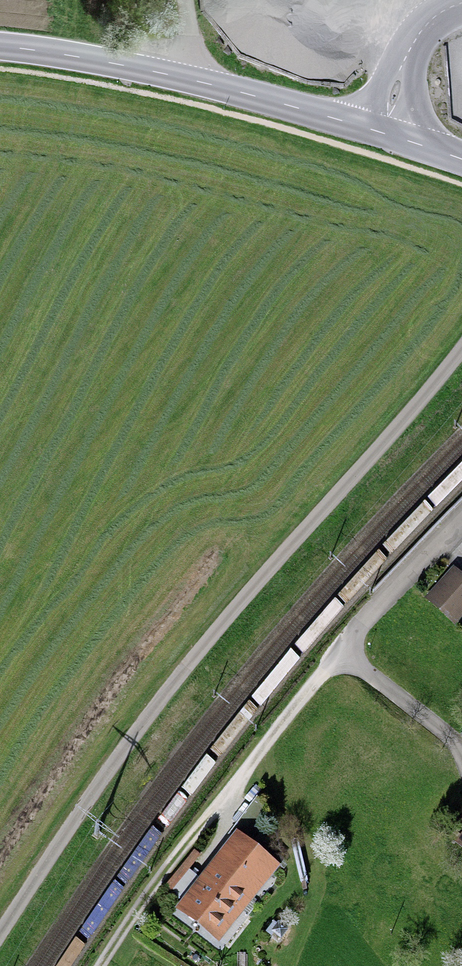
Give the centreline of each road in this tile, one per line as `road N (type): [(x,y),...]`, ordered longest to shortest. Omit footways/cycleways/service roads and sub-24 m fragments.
road 1 (track): [(0,936),(191,667),(461,356)]
road 2 (track): [(101,965),(282,722),(343,656)]
road 3 (tertiary): [(0,46),(195,81)]
road 4 (tertiary): [(195,81),(382,131)]
road 5 (residential): [(343,656),(461,528)]
road 6 (unclassified): [(382,131),(407,49),(434,17),(461,2)]

